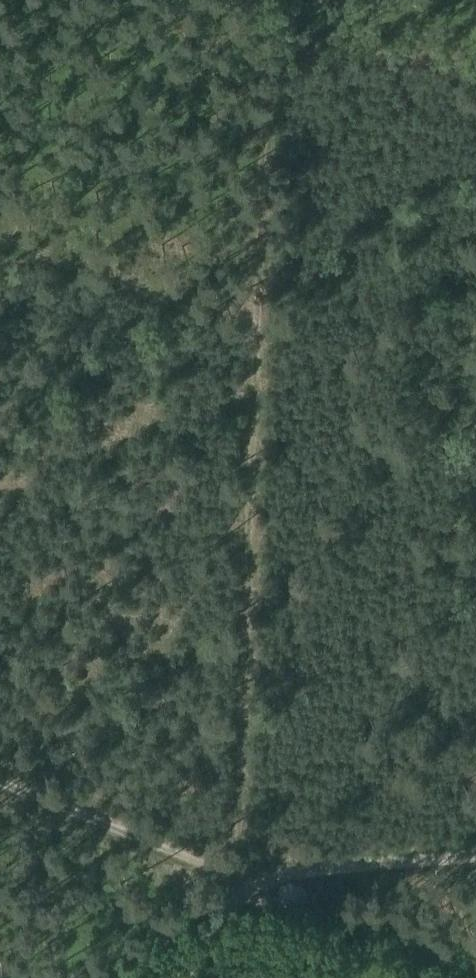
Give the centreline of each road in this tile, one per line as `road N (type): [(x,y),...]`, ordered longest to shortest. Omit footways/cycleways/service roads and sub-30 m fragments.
road 1 (track): [(265,0),(234,876)]
road 2 (track): [(0,239),(255,332)]
road 3 (track): [(234,876),(0,781)]
road 4 (track): [(234,876),(475,853)]

